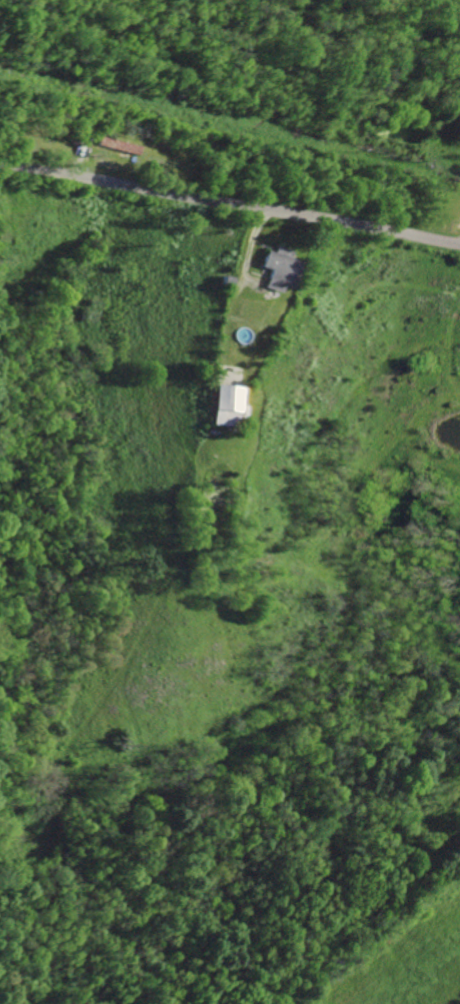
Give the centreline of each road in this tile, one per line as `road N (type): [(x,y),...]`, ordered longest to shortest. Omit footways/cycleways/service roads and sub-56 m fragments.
road 1 (residential): [(459,244),(0,163)]

